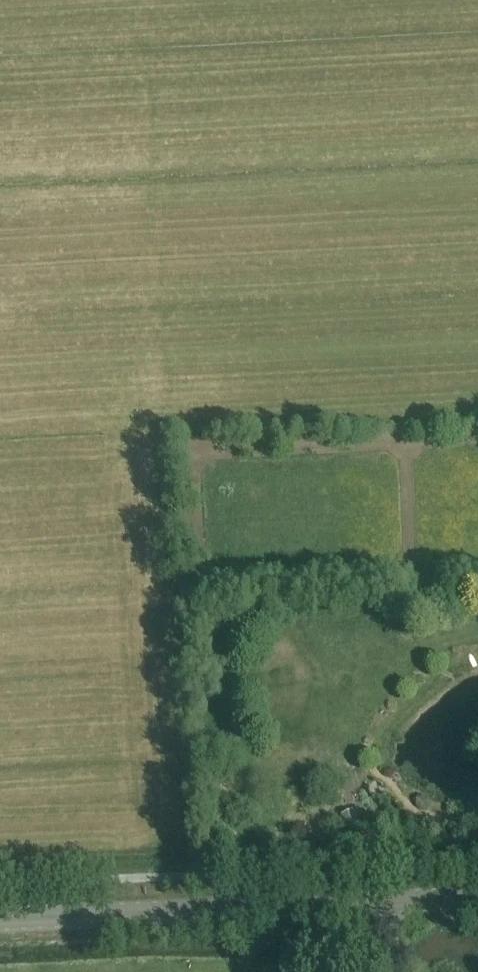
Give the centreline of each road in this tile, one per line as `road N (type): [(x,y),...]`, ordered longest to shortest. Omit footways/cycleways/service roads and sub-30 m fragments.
road 1 (tertiary): [(0,920),(477,897)]

